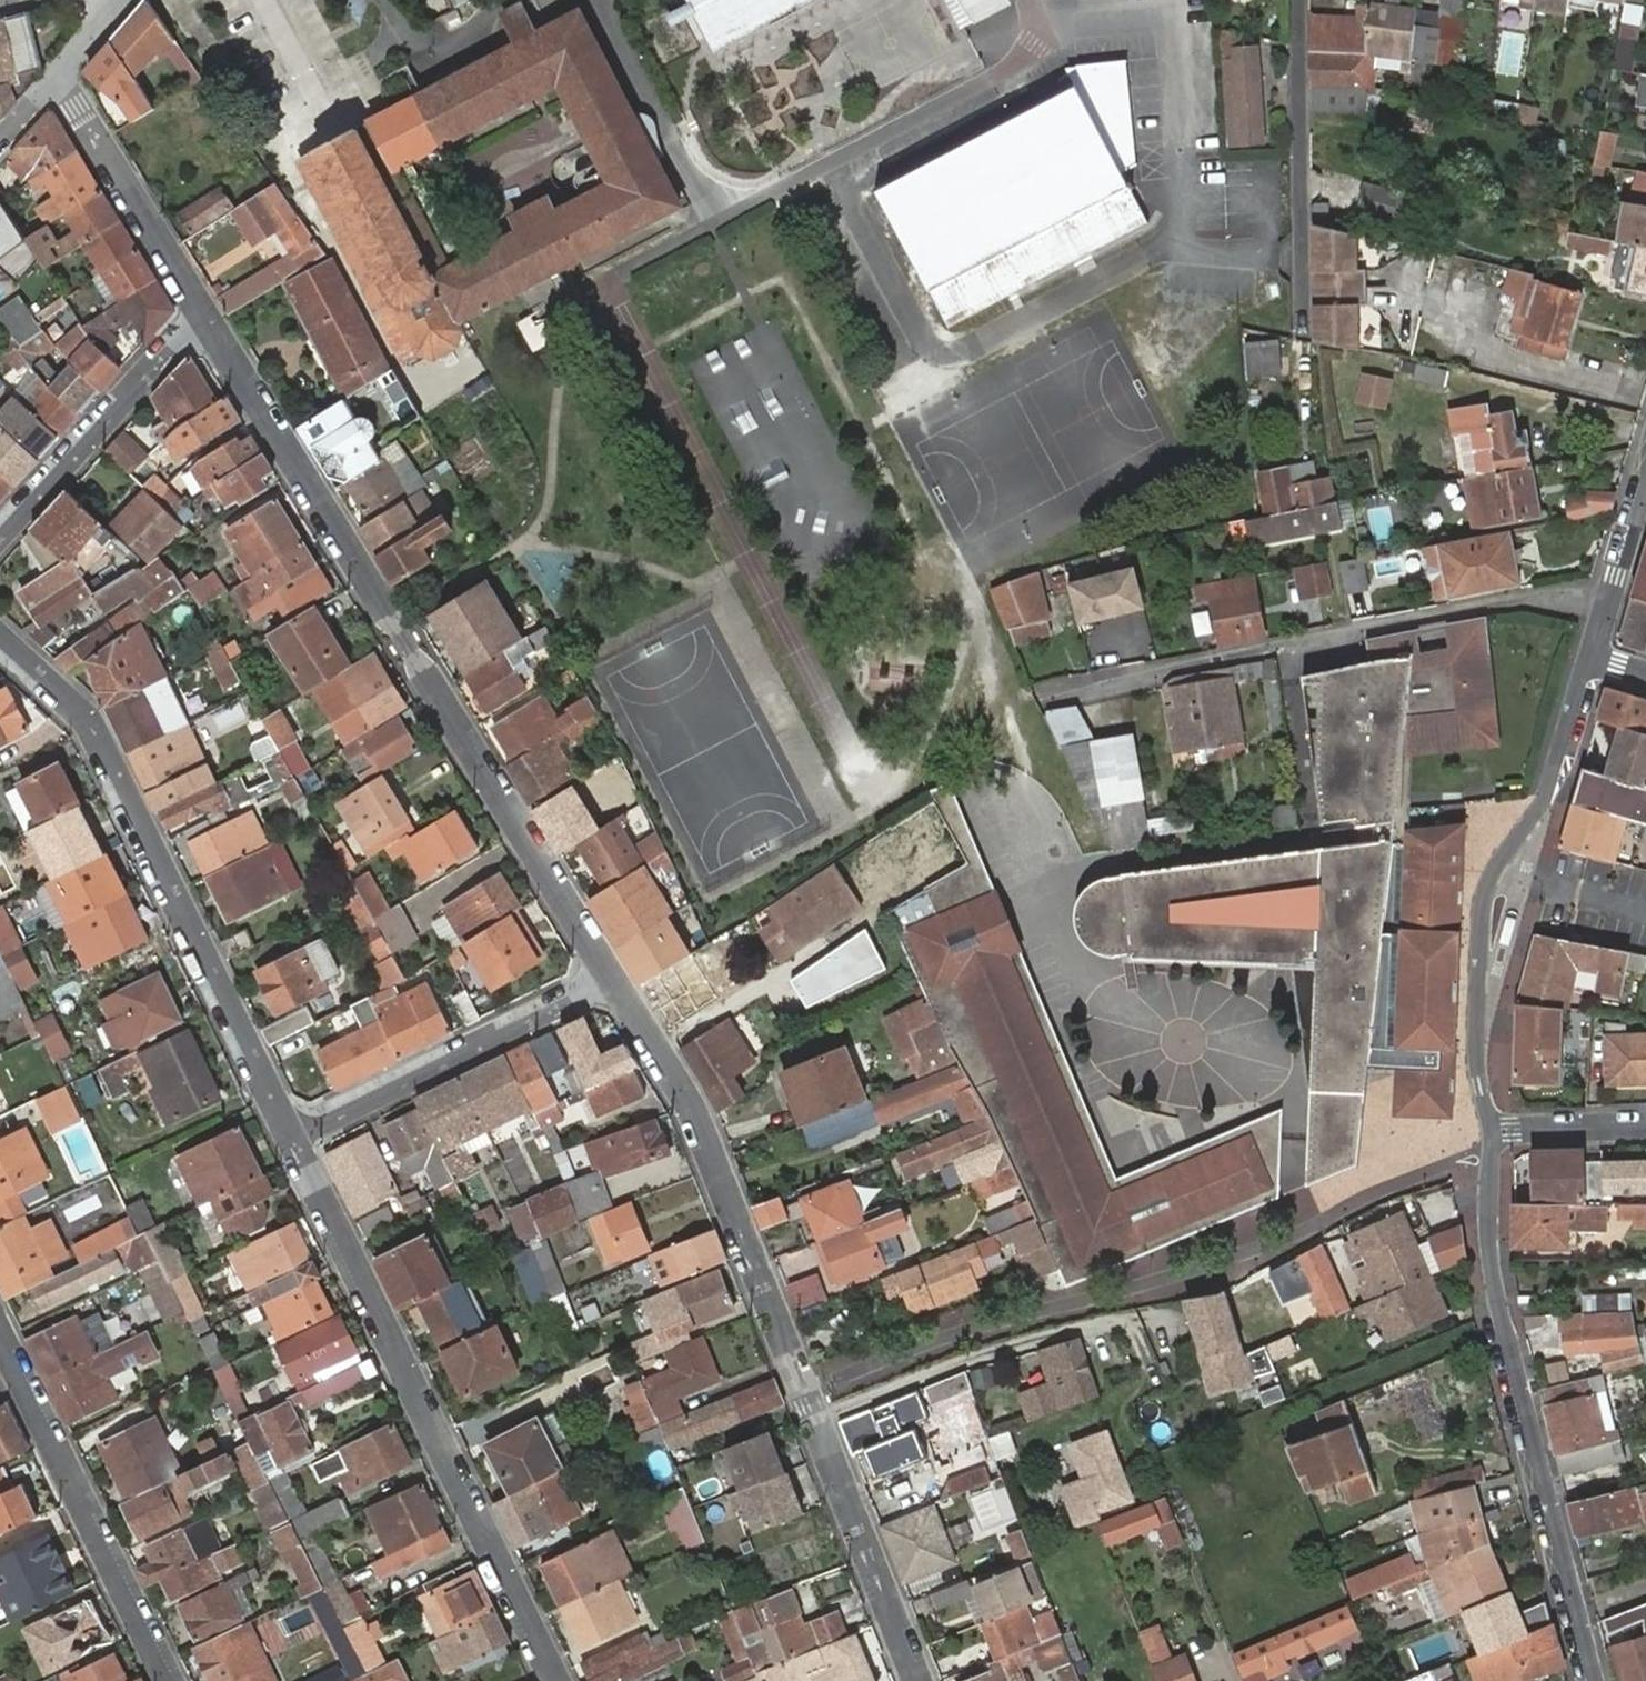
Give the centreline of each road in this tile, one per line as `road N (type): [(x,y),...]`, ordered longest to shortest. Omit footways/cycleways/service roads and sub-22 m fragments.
road 1 (residential): [(611,976),(693,1112),(916,1680)]
road 2 (residential): [(211,323),(611,976)]
road 3 (residential): [(294,1140),(555,1680)]
road 4 (residential): [(0,636),(96,730),(294,1140)]
road 5 (residential): [(1048,692),(1544,596),(1607,611)]
road 6 (residential): [(1594,1680),(1493,1285),(1492,1131)]
road 7 (residential): [(1492,1131),(1476,1052),(1482,906),(1495,868),(1541,806),(1589,655)]
road 8 (residential): [(0,1334),(170,1680)]
road 9 (residential): [(294,1140),(611,976)]
road 10 (residential): [(1300,0),(1302,331)]
road 11 (residential): [(0,541),(187,335),(211,323)]
road 12 (residential): [(49,83),(76,107),(211,323)]
road 13 (residential): [(1492,1131),(1645,1129)]
road 14 (residential): [(1607,611),(1645,489)]

